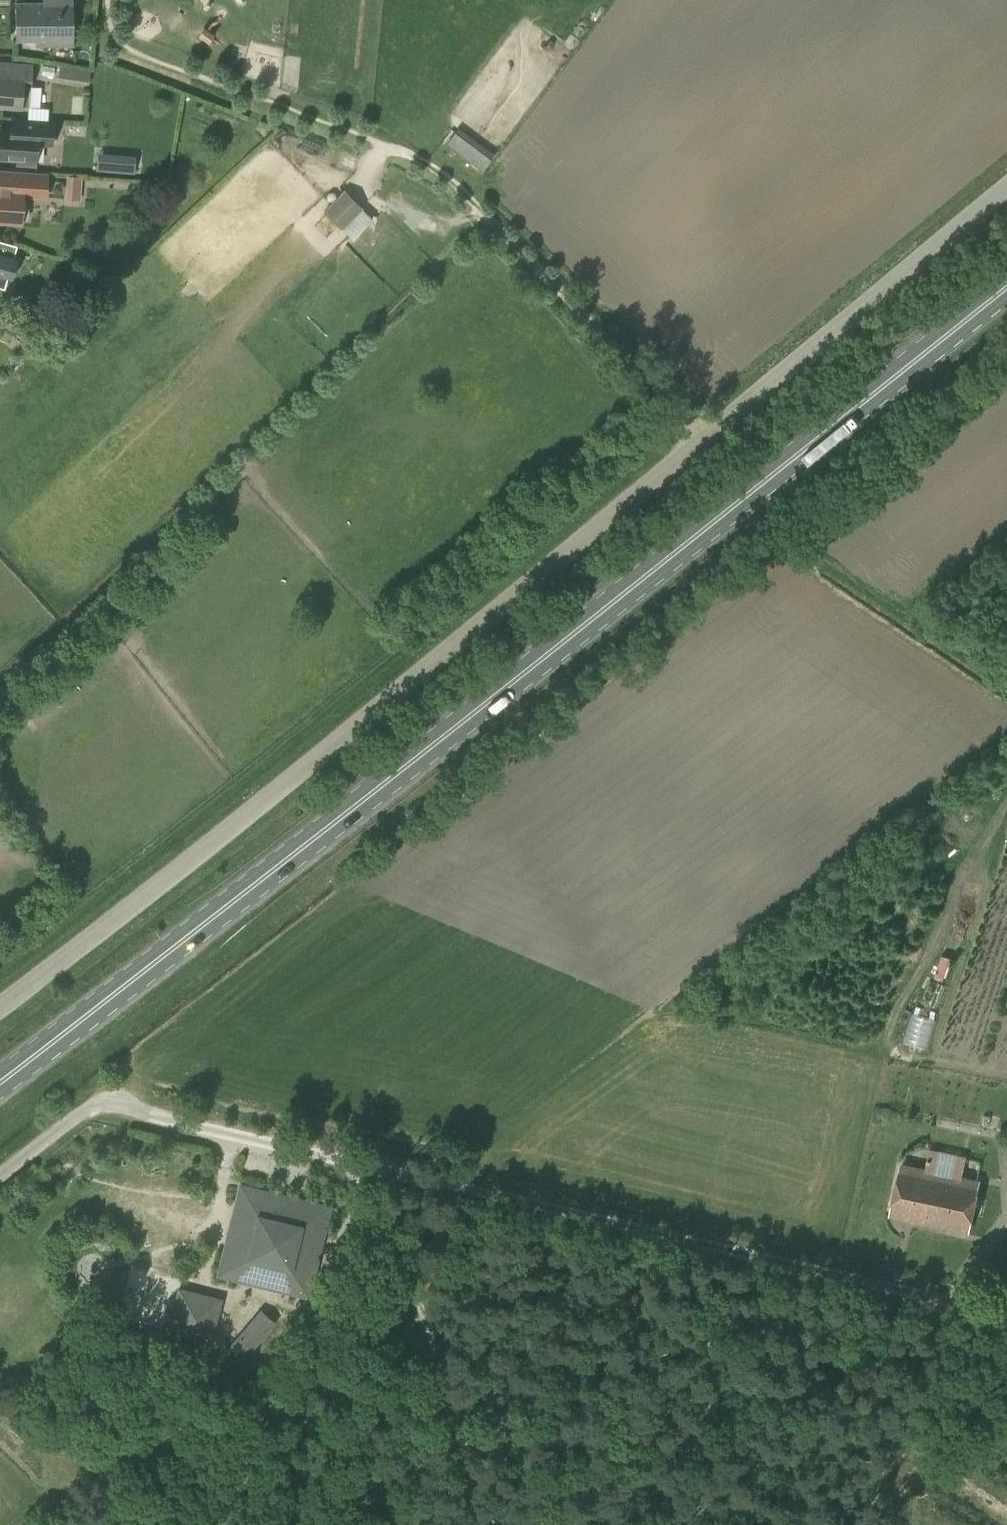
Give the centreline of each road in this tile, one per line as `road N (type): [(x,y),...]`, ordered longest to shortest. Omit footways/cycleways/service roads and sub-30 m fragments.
road 1 (unclassified): [(0,1005),(204,852),(1006,189)]
road 2 (primary): [(0,1081),(1006,284)]
road 3 (unclassified): [(1006,1316),(115,1103),(88,1107),(0,1175)]
road 4 (track): [(109,0),(119,42),(139,55),(425,170),(452,188),(709,438)]
road 5 (track): [(886,1471),(856,1481),(717,1451),(542,1433),(466,1450)]
road 6 (track): [(466,1450),(385,1234),(341,1160)]
road 7 (track): [(920,1294),(866,1411),(856,1481)]

